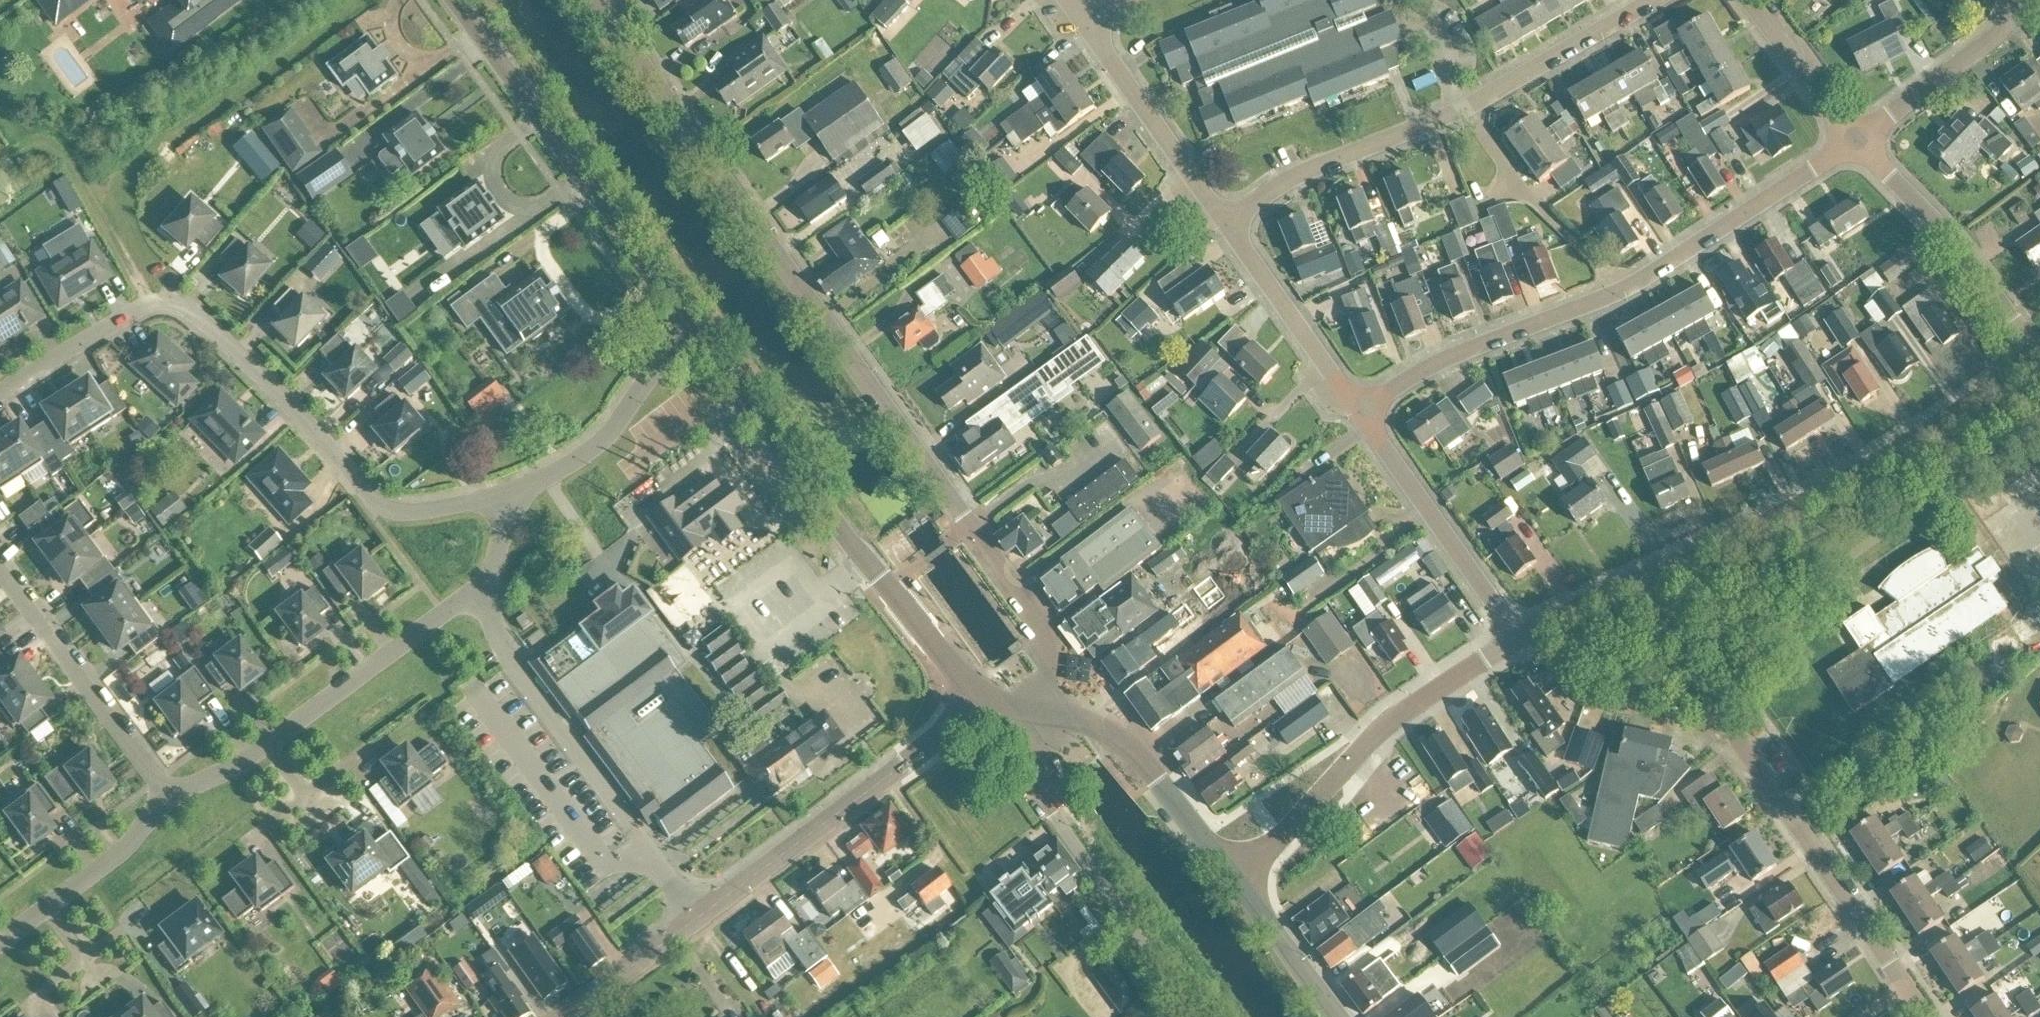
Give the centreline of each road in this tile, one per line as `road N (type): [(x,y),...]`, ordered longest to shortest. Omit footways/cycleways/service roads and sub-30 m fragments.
road 1 (residential): [(1033,714),(1049,666),(1039,622),(977,525),(594,0)]
road 2 (residential): [(0,399),(150,303),(171,303),(189,310),(257,373),(378,504),(424,511),(504,498)]
road 3 (residential): [(1363,412),(1458,357),(1616,295),(1858,142)]
road 4 (residential): [(1903,986),(1737,742),(1650,581)]
road 5 (residential): [(504,498),(484,598),(456,607),(227,776),(168,795)]
road 6 (secondary): [(981,705),(694,329)]
road 7 (tertiary): [(1650,581),(1886,463),(2039,357)]
road 8 (secondary): [(694,329),(456,0)]
road 9 (tertiary): [(1229,878),(1278,842),(1386,729),(1520,642)]
road 10 (tertiary): [(699,919),(981,705)]
road 11 (unclassified): [(1197,1016),(1039,792),(1029,752),(1033,714)]
road 12 (residential): [(168,795),(0,568)]
road 13 (residential): [(2039,356),(1959,247),(1858,142)]
road 14 (residential): [(1520,642),(1363,412)]
road 15 (secondary): [(1229,878),(1131,749),(1086,724),(1033,714)]
road 16 (residential): [(1230,224),(1304,175),(1465,110)]
road 17 (residential): [(694,329),(589,452),(504,498)]
road 18 (residential): [(1230,224),(1088,26)]
road 19 (residential): [(168,795),(131,850),(0,949)]
road 20 (residential): [(1363,412),(1230,224)]
road 21 (residential): [(1465,110),(1654,0)]
road 22 (residential): [(1858,142),(1981,50),(2017,0)]
road 23 (track): [(150,303),(67,165),(21,141)]
road 24 (residential): [(1858,142),(1749,0)]
road 25 (secondary): [(1333,1016),(1229,878)]
road 26 (tertiary): [(565,1016),(699,919)]
road 27 (residential): [(1465,110),(1449,87),(1447,46),(1384,0)]
road 28 (tertiary): [(1520,642),(1650,581)]

